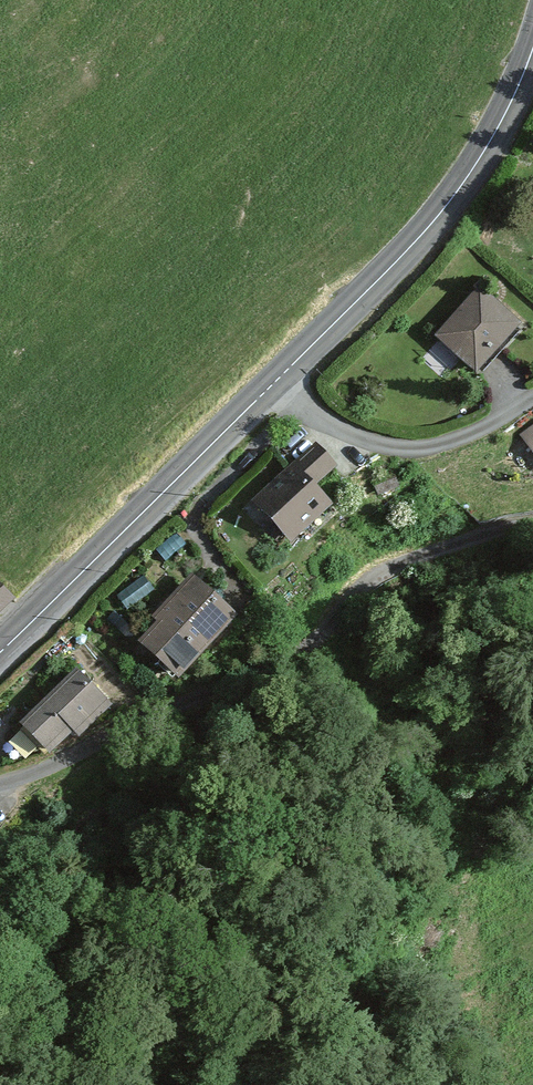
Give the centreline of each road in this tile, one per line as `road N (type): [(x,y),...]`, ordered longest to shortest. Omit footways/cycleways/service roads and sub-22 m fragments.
road 1 (residential): [(0,786),(276,670),(326,635),(350,597),(391,567),(532,526)]
road 2 (primary): [(532,48),(496,132),(439,216),(275,383)]
road 3 (primary): [(275,383),(15,638)]
road 4 (residential): [(275,383),(320,423),(389,447),(460,440),(532,397)]

